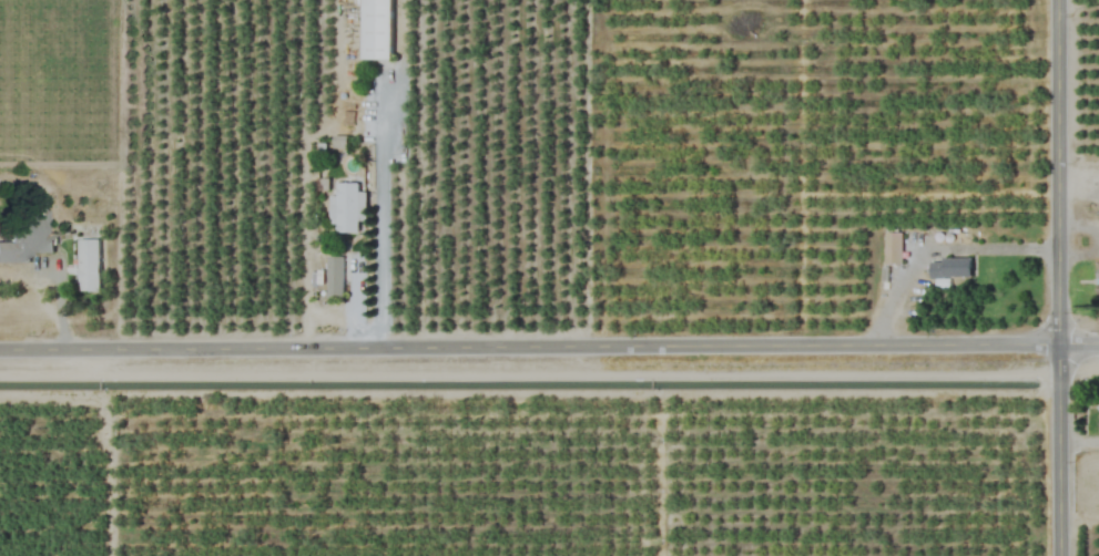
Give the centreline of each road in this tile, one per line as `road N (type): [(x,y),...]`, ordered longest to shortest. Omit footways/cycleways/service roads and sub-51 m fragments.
road 1 (tertiary): [(0,348),(1098,343)]
road 2 (residential): [(1059,0),(1064,555)]

